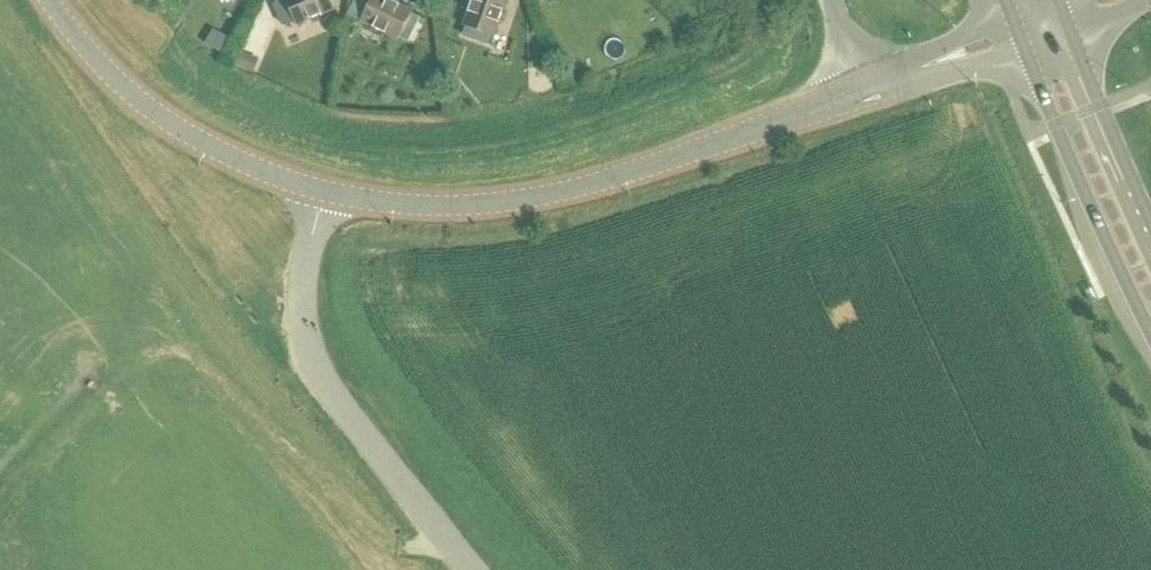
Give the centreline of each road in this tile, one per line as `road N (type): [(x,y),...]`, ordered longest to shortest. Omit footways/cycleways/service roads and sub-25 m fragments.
road 1 (tertiary): [(314,190),(410,206),(534,199),(859,96)]
road 2 (unclassified): [(476,569),(318,372),(298,311),(314,190)]
road 3 (track): [(149,361),(189,358),(402,549),(459,551)]
road 4 (tertiary): [(314,190),(218,151),(114,86),(54,0)]
road 5 (primary): [(1150,265),(1047,20)]
road 6 (tertiary): [(859,96),(1047,20)]

